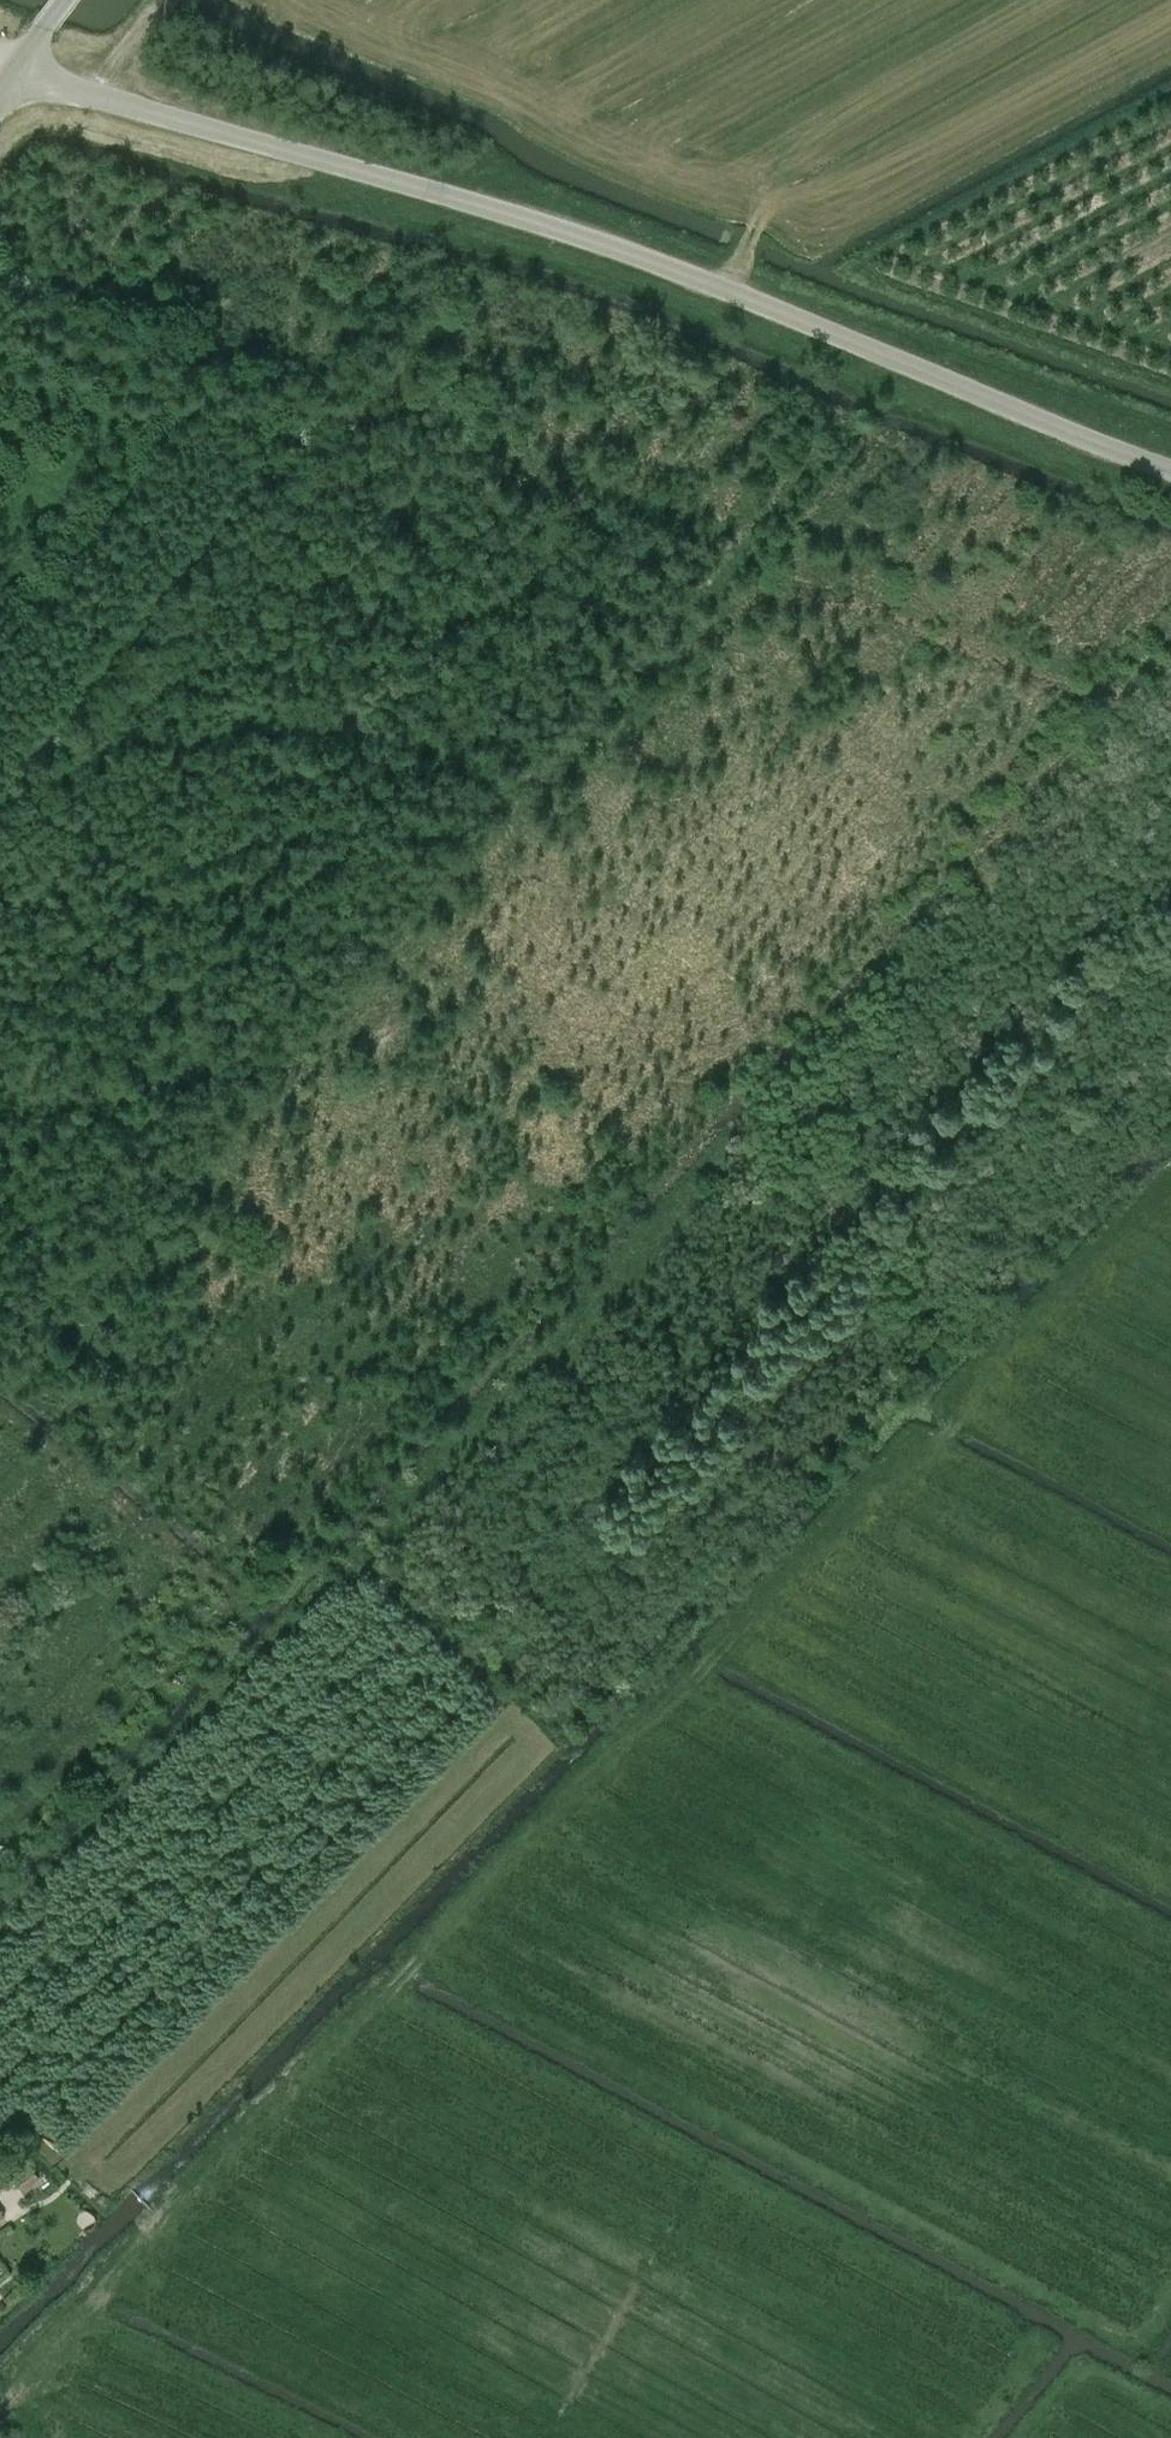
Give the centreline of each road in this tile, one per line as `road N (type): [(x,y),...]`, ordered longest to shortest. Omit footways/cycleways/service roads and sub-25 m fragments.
road 1 (unclassified): [(1170,453),(729,273),(178,124),(18,71)]

